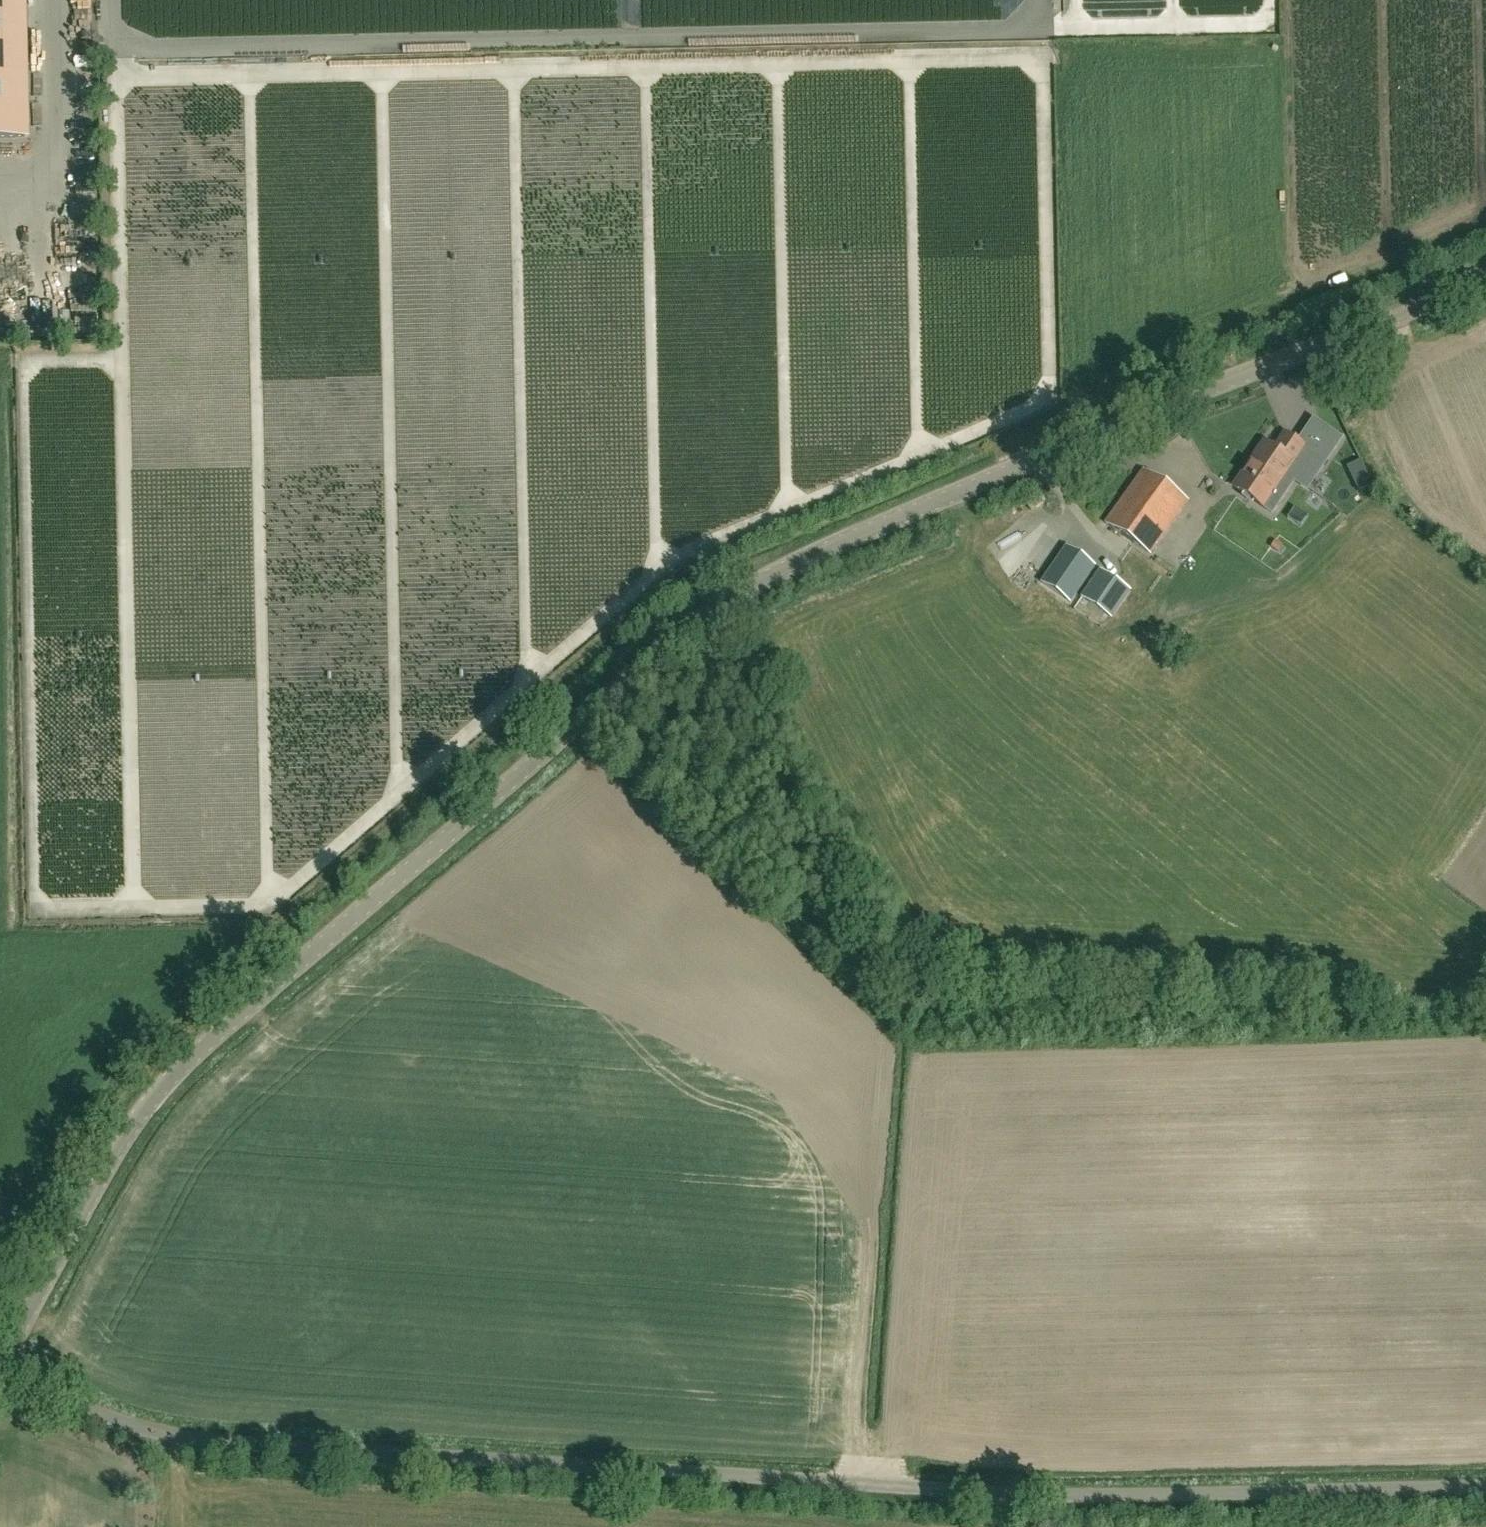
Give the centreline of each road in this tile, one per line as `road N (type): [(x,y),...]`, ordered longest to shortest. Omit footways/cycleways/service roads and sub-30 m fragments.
road 1 (unclassified): [(0,1362),(139,1115),(185,1064),(696,625),(757,584),(938,501),(1485,276)]
road 2 (unclassified): [(1485,1485),(1064,1494),(200,1439),(104,1417),(0,1369)]

